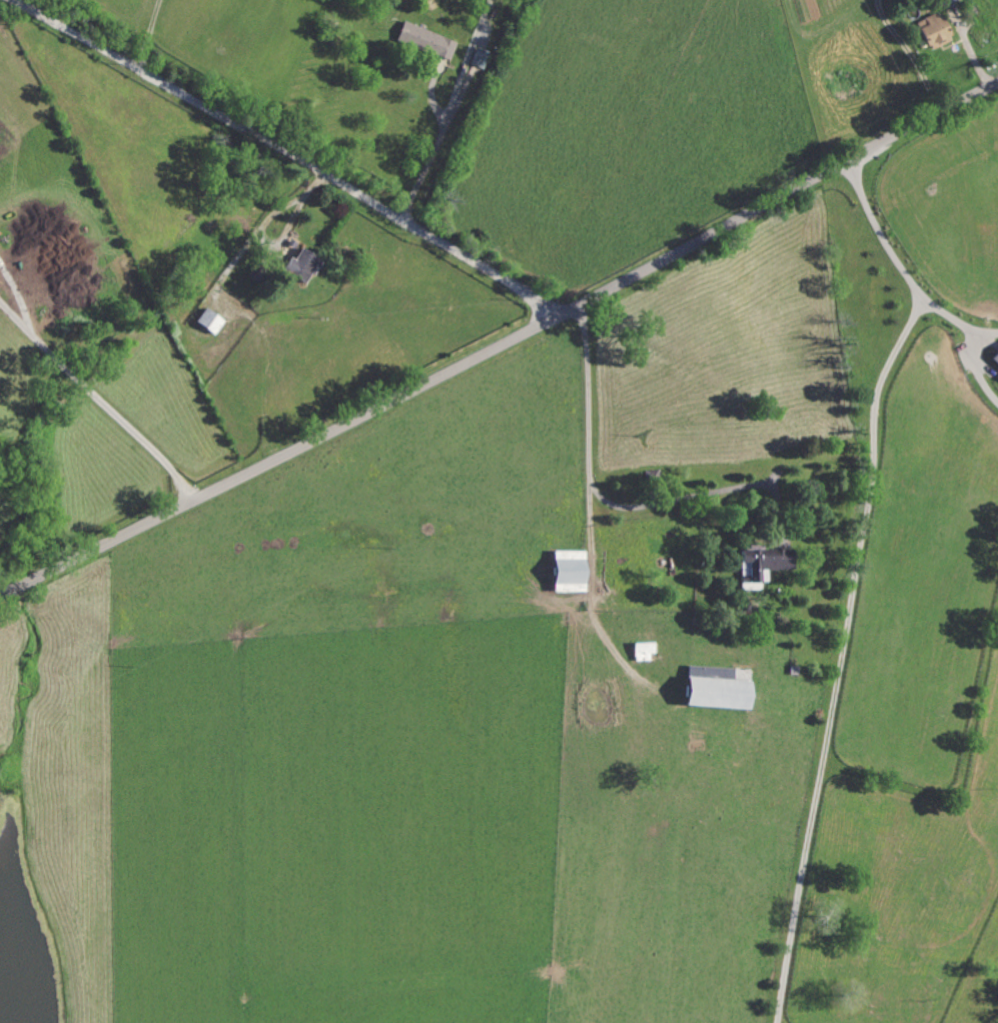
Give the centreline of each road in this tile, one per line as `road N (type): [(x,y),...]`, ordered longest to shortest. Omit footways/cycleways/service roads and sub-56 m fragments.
road 1 (residential): [(0,597),(682,256),(780,195),(997,83)]
road 2 (residential): [(561,316),(15,0)]

